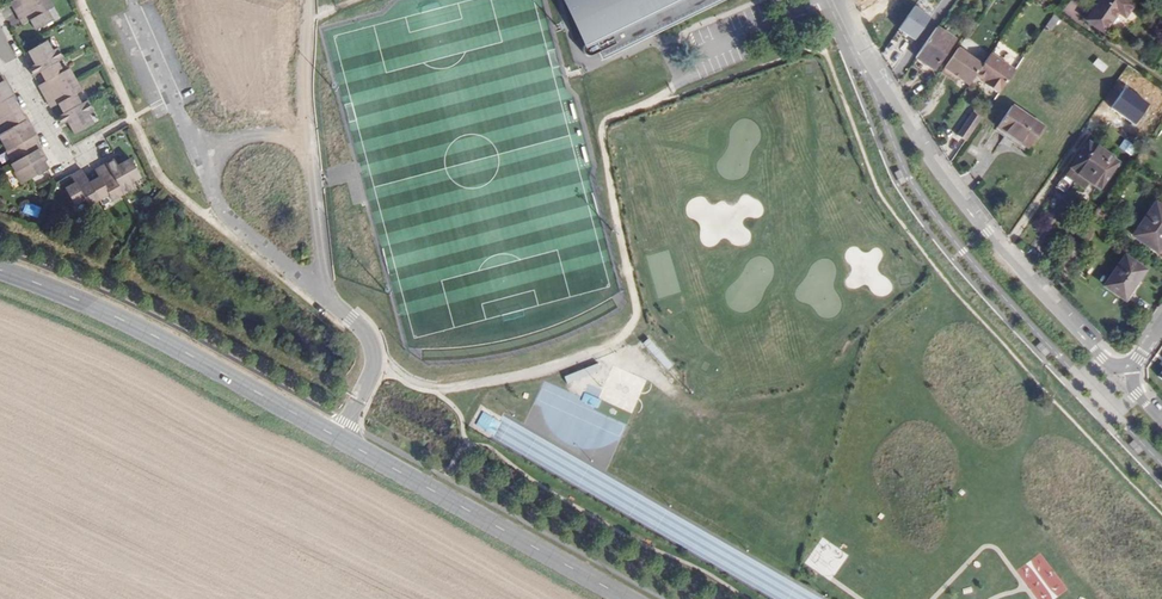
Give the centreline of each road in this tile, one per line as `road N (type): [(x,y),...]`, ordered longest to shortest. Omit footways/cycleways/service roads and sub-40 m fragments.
road 1 (unclassified): [(0,271),(156,337),(626,598)]
road 2 (residential): [(839,0),(921,146),(987,232),(1126,375)]
road 3 (residential): [(64,161),(0,40)]

